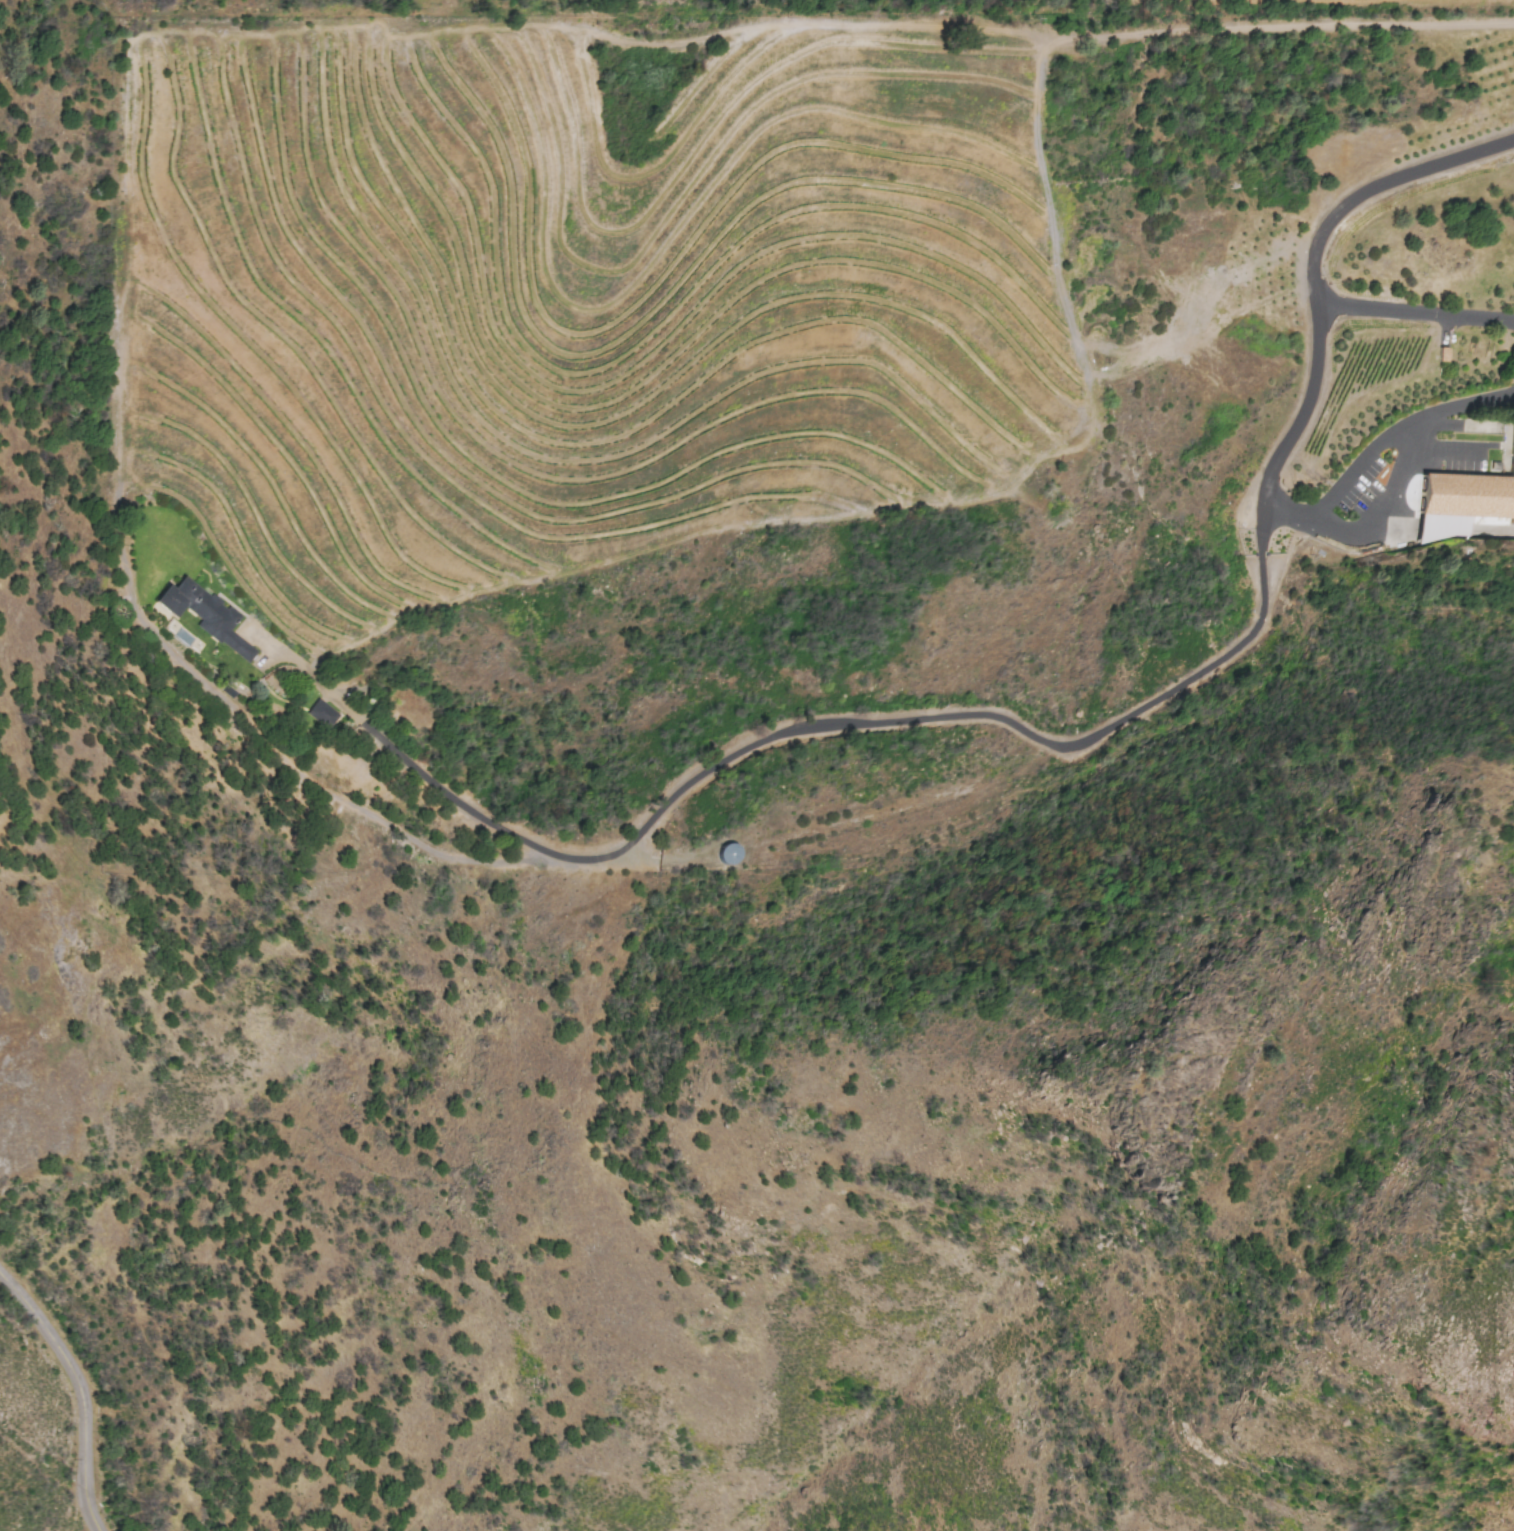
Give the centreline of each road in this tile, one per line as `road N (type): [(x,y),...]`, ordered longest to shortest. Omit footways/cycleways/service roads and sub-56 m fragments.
road 1 (tertiary): [(110,1530),(89,1493),(76,1367),(0,1275)]

